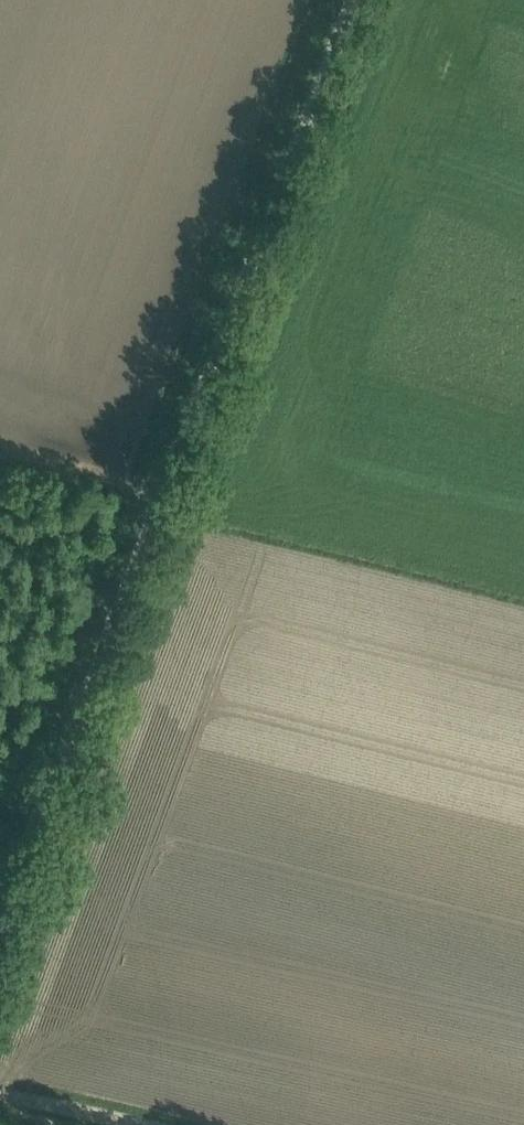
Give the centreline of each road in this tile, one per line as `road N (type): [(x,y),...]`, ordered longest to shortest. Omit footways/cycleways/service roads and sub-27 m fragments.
road 1 (unclassified): [(0,935),(358,0)]
road 2 (track): [(169,493),(0,451)]
road 3 (track): [(140,1124),(0,1093)]

